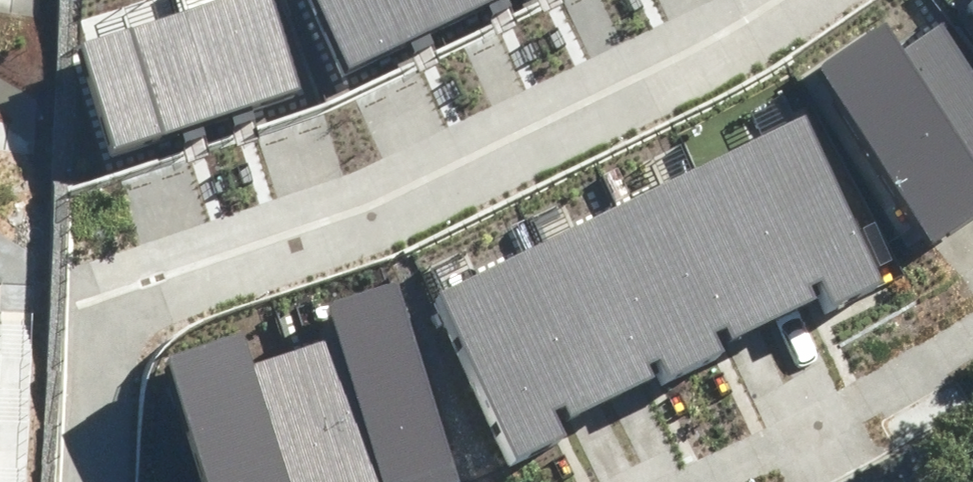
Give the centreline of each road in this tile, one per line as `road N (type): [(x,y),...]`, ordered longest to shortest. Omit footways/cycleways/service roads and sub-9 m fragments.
road 1 (residential): [(792,0),(632,89),(379,210),(188,272),(124,317),(104,398),(96,481)]

